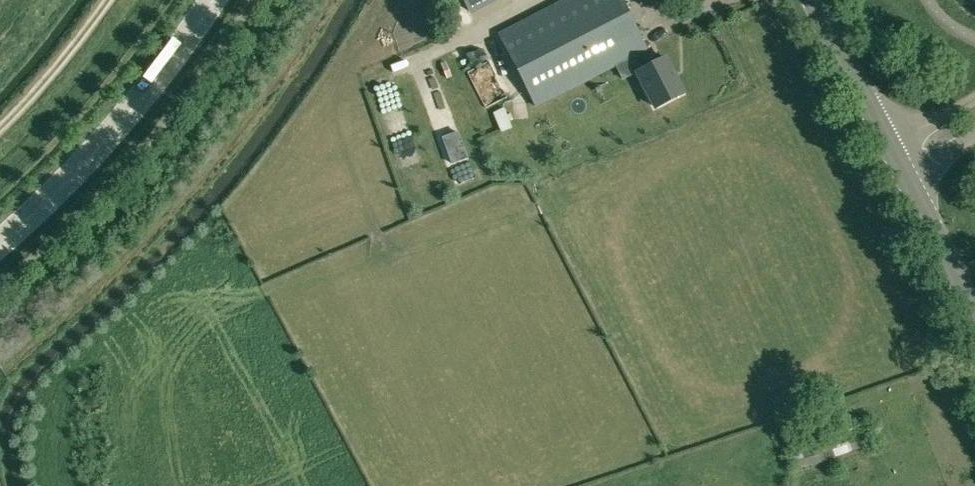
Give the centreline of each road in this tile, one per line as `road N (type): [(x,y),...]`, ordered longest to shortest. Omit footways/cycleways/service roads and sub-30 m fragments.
road 1 (tertiary): [(974,317),(812,0)]
road 2 (secondary): [(0,236),(82,163),(213,0)]
road 3 (track): [(0,128),(108,0)]

